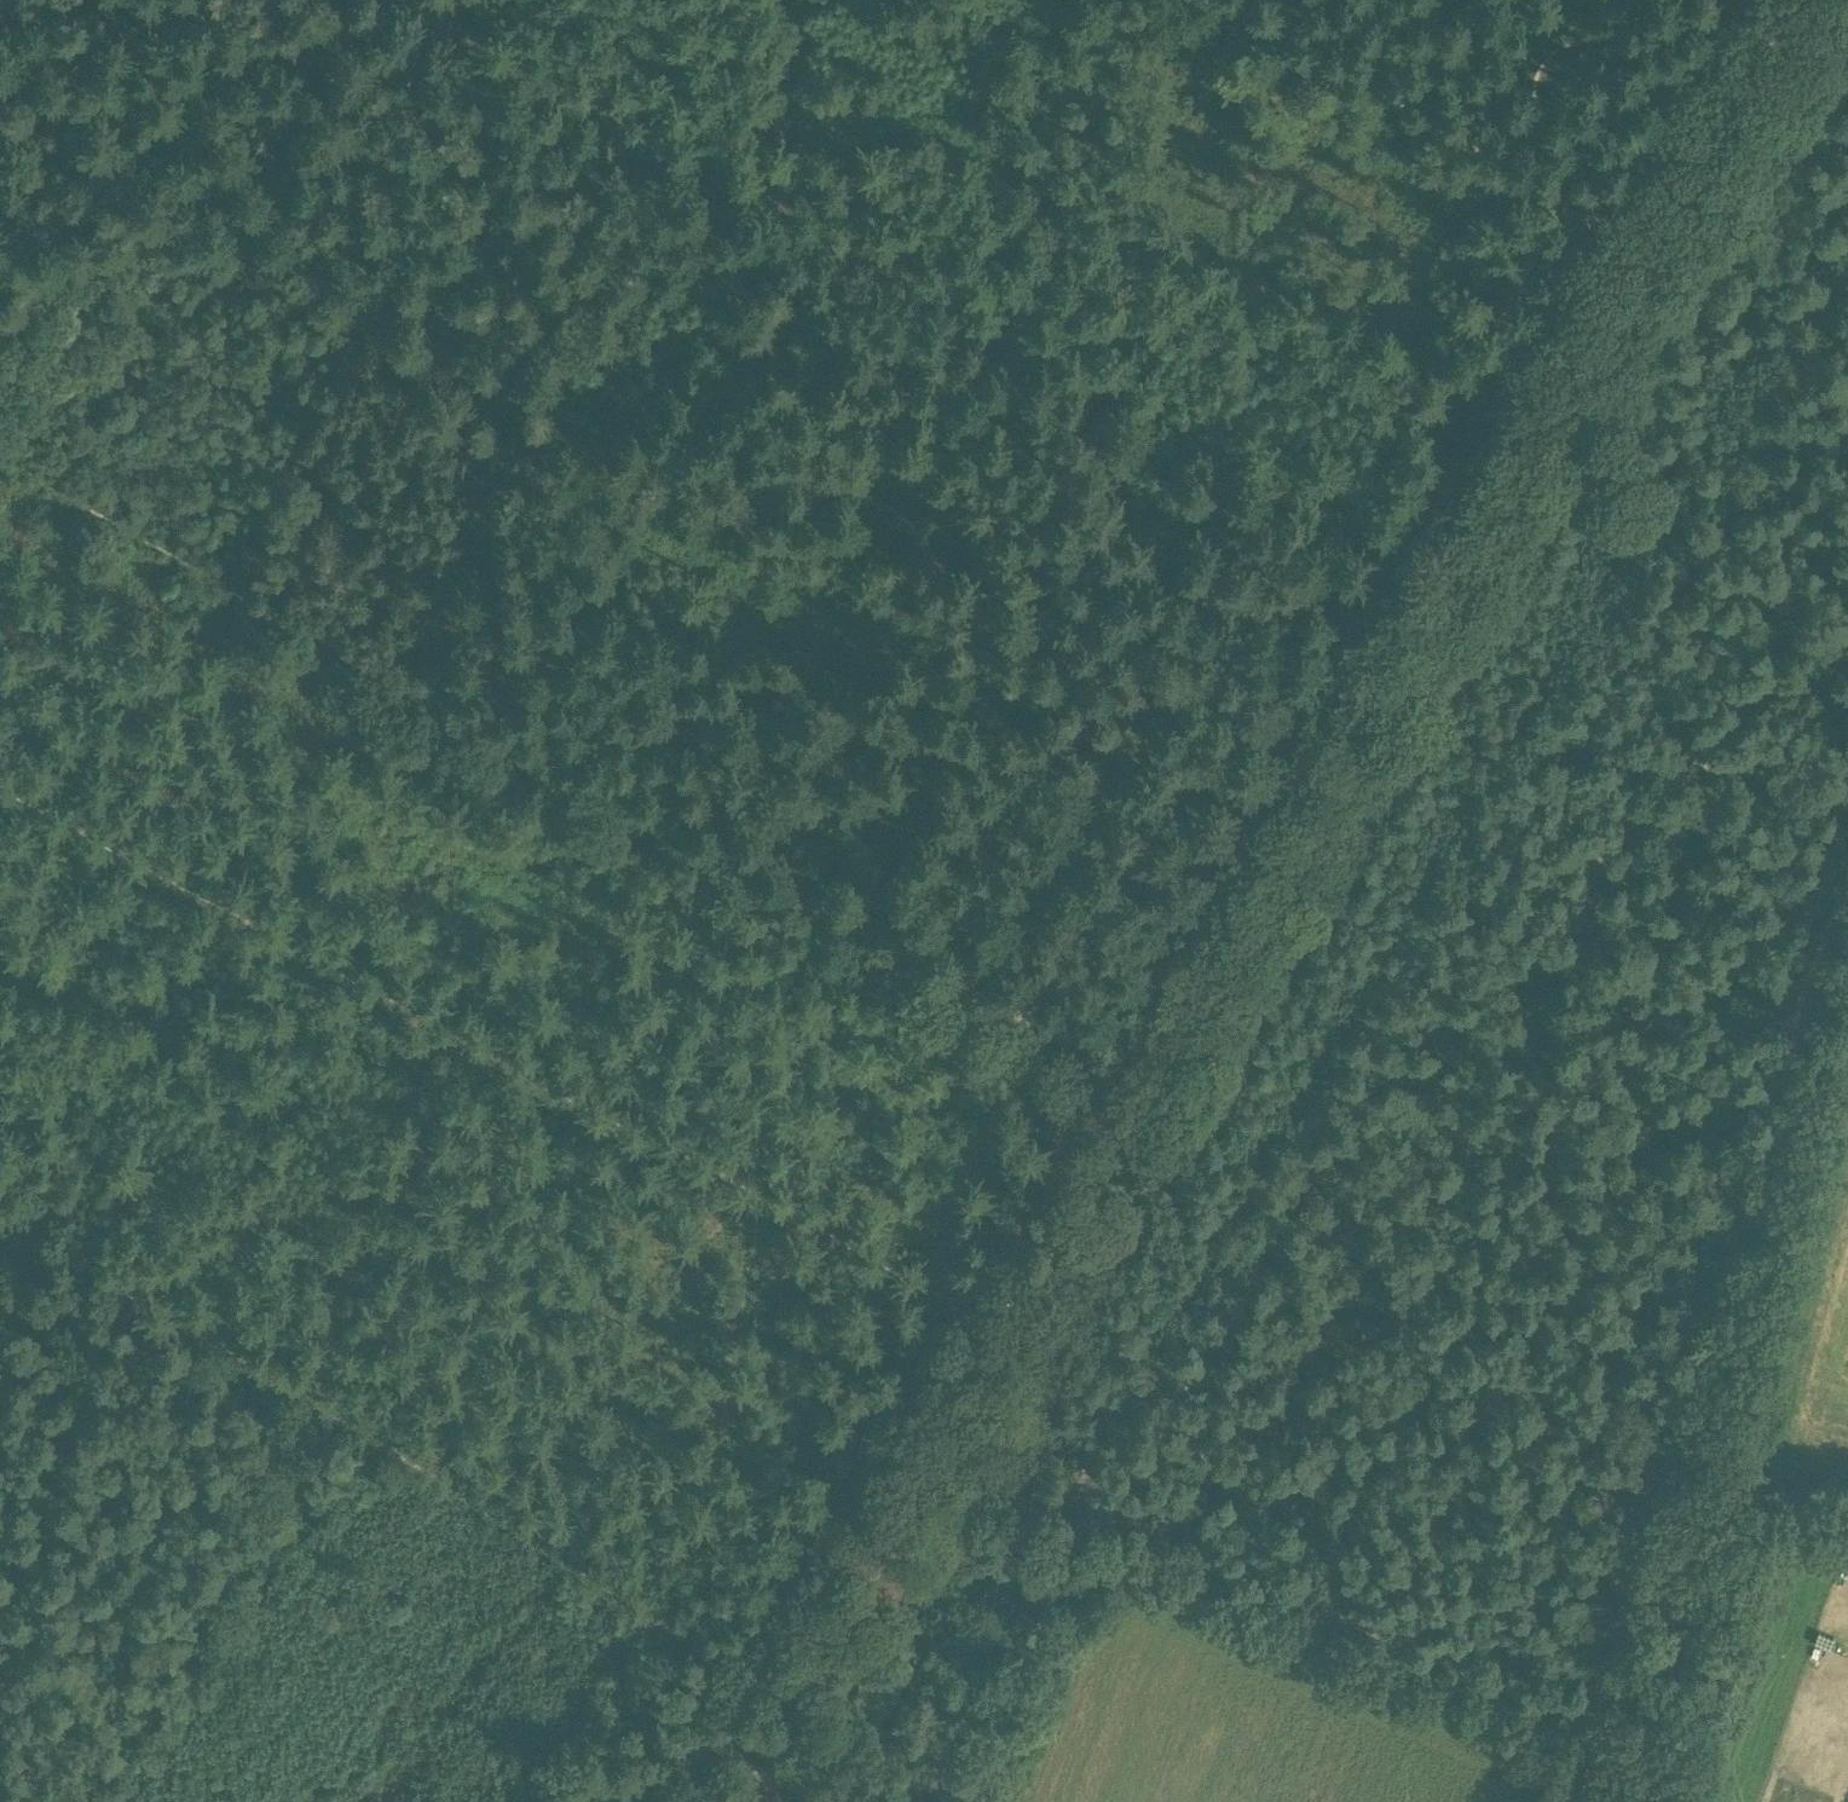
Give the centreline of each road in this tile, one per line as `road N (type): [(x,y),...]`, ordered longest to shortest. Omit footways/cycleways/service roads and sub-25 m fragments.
road 1 (track): [(0,1280),(28,1243),(735,1662),(817,1662),(1411,650)]
road 2 (track): [(1516,724),(1704,388)]

